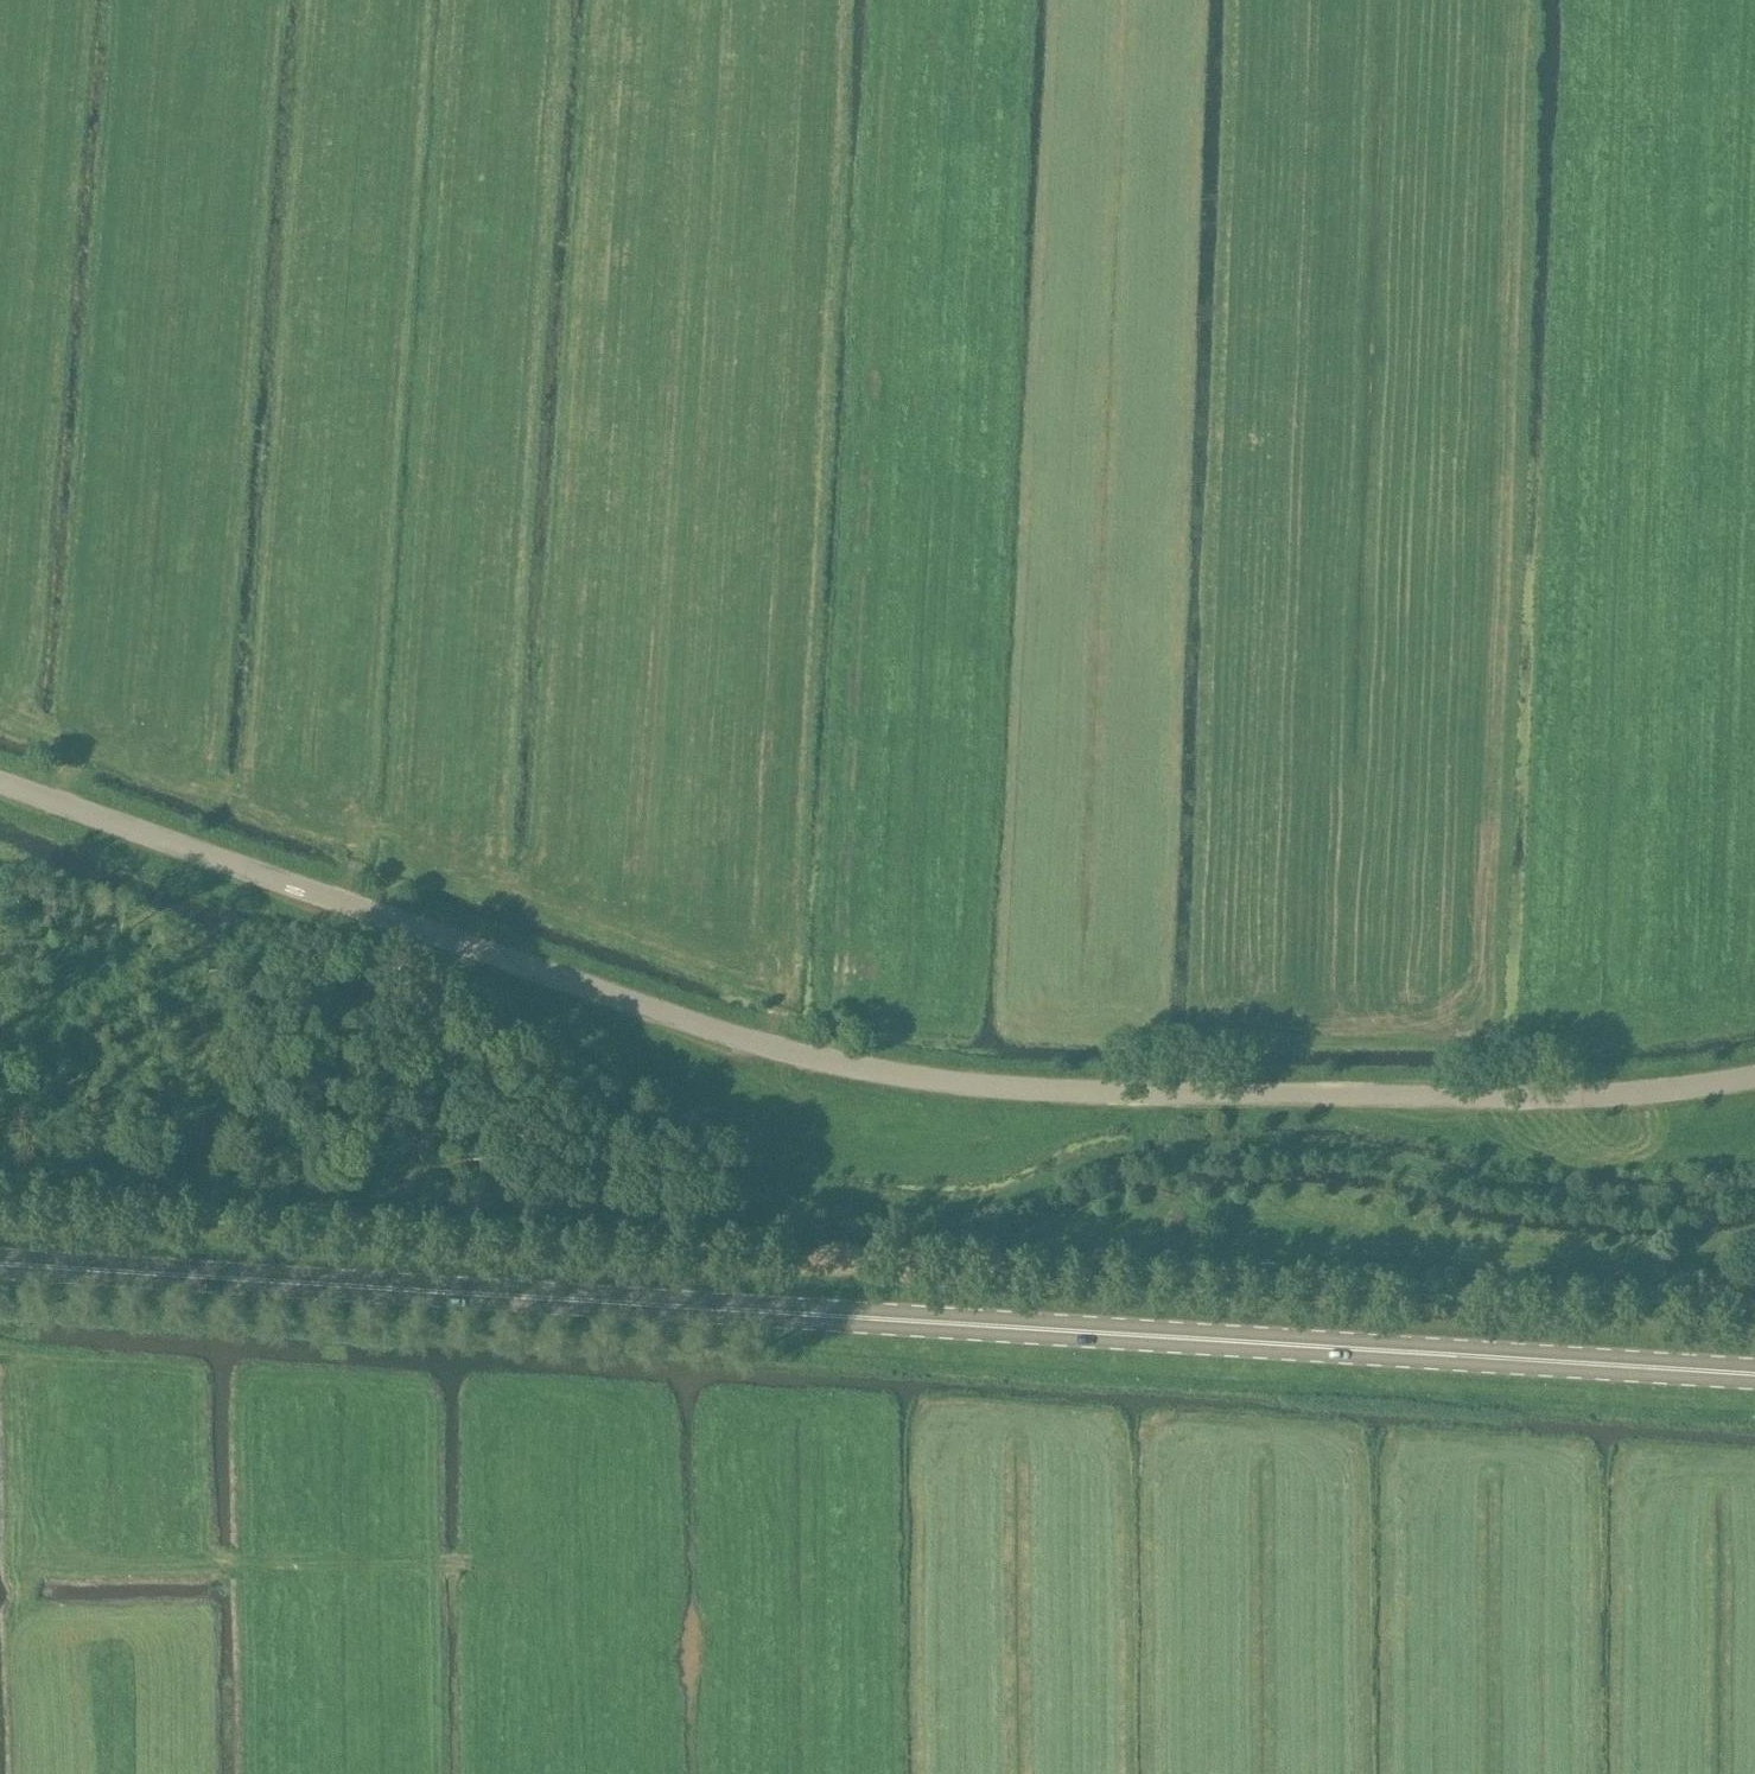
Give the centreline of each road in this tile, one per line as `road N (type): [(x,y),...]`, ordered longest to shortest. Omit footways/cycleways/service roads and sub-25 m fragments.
road 1 (unclassified): [(0,784),(723,1034),(965,1088),(1556,1099),(1754,1077)]
road 2 (primary): [(1754,1374),(0,1266)]
road 3 (track): [(0,1351),(20,1353),(23,1560),(491,1565),(499,1764)]
road 4 (track): [(1551,693),(1535,1099)]
road 5 (track): [(299,1562),(303,1762)]
road 6 (track): [(25,1726),(23,1560)]

